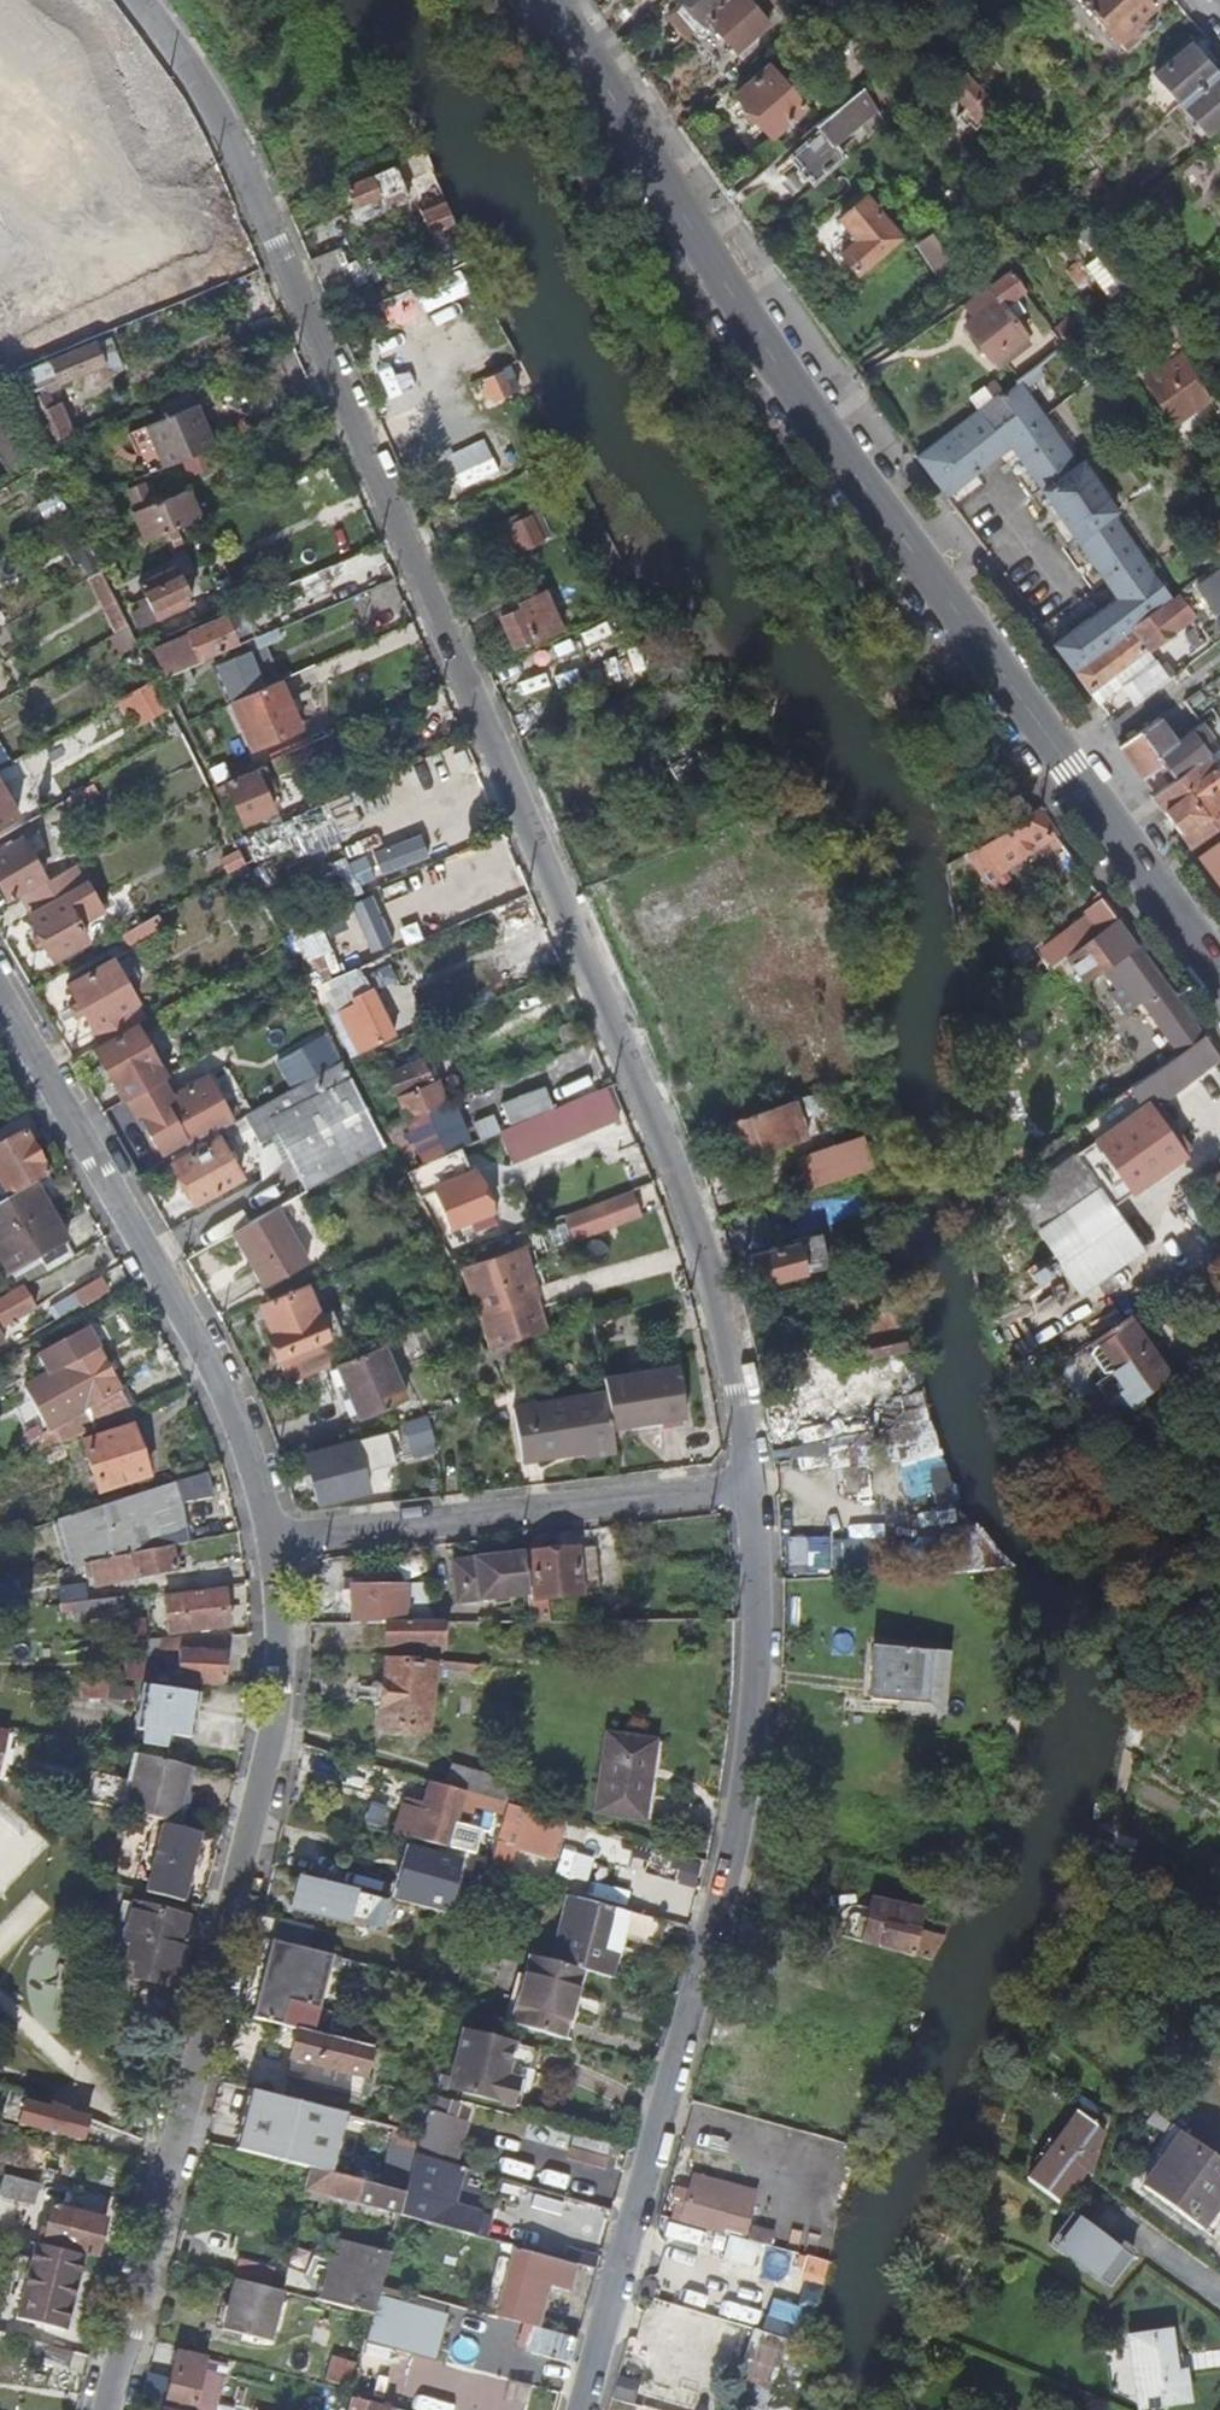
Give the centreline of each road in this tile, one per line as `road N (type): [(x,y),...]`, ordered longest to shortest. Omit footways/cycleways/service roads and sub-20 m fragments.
road 1 (residential): [(139,0),(190,63),(230,132),(699,1238),(749,1480)]
road 2 (tertiary): [(1219,972),(773,363),(546,0)]
road 3 (residential): [(749,1480),(754,1718),(732,1846),(579,2409)]
road 4 (residential): [(273,1540),(275,1714),(104,2409)]
road 5 (residential): [(0,991),(244,1415),(273,1540)]
road 6 (residential): [(273,1540),(749,1480)]

